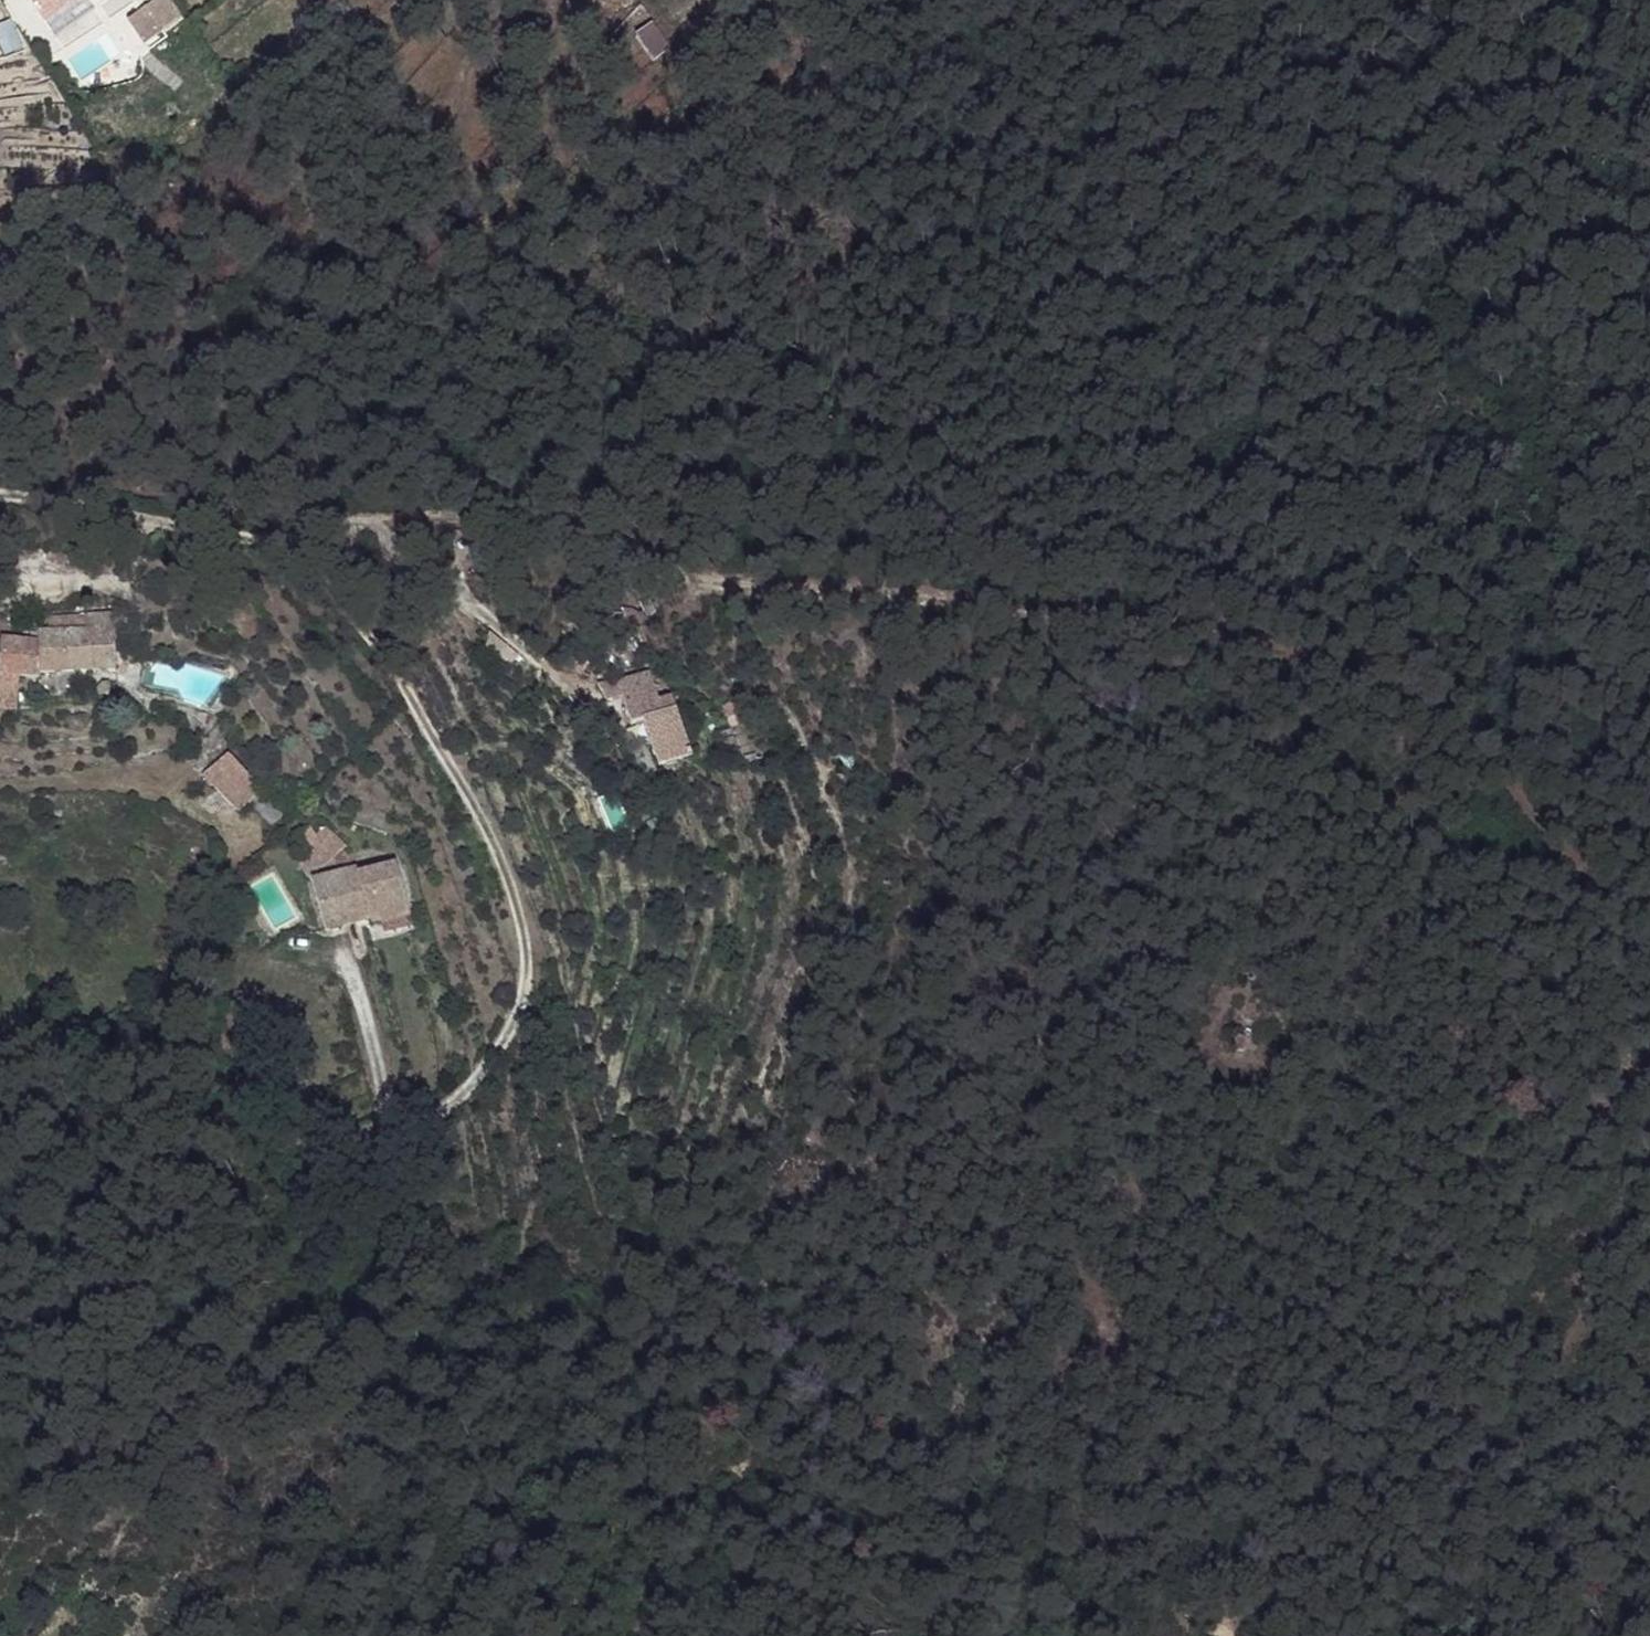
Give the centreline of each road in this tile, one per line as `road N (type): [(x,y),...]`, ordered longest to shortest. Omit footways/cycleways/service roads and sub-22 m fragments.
road 1 (residential): [(443,1112),(514,1034),(526,961),(510,882),(404,682),(301,559),(261,542),(48,495),(0,493)]

